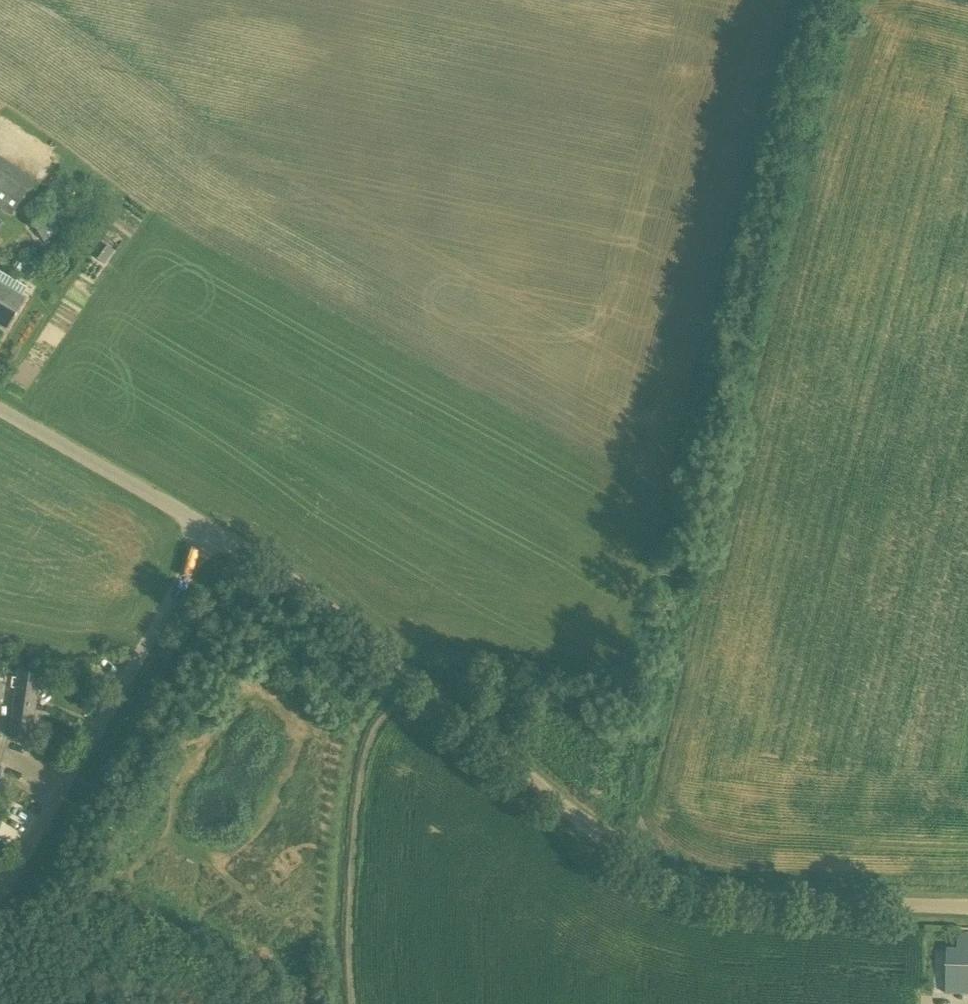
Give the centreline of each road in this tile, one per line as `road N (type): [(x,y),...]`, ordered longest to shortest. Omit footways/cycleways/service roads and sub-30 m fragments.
road 1 (unclassified): [(967,909),(752,901),(674,881),(608,847),(288,579),(211,529)]
road 2 (unclassified): [(0,891),(211,529)]
road 3 (unclassified): [(211,529),(0,409)]

